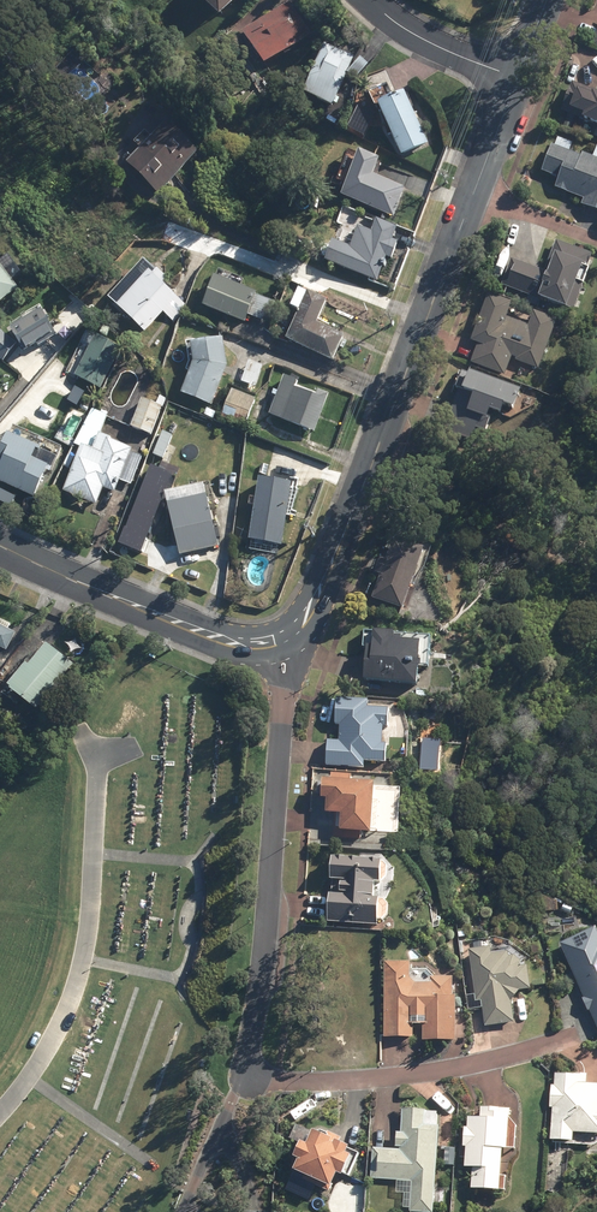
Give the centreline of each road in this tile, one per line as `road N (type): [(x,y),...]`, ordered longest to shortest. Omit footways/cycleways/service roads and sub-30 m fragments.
road 1 (residential): [(278,645),(286,692),(265,934),(239,1065),(274,1078),(348,1073),(573,1026)]
road 2 (tertiary): [(278,645),(315,609),(519,78)]
road 3 (tertiary): [(0,546),(201,636),(250,649),(278,645)]
road 4 (residential): [(373,0),(402,27),(519,78)]

